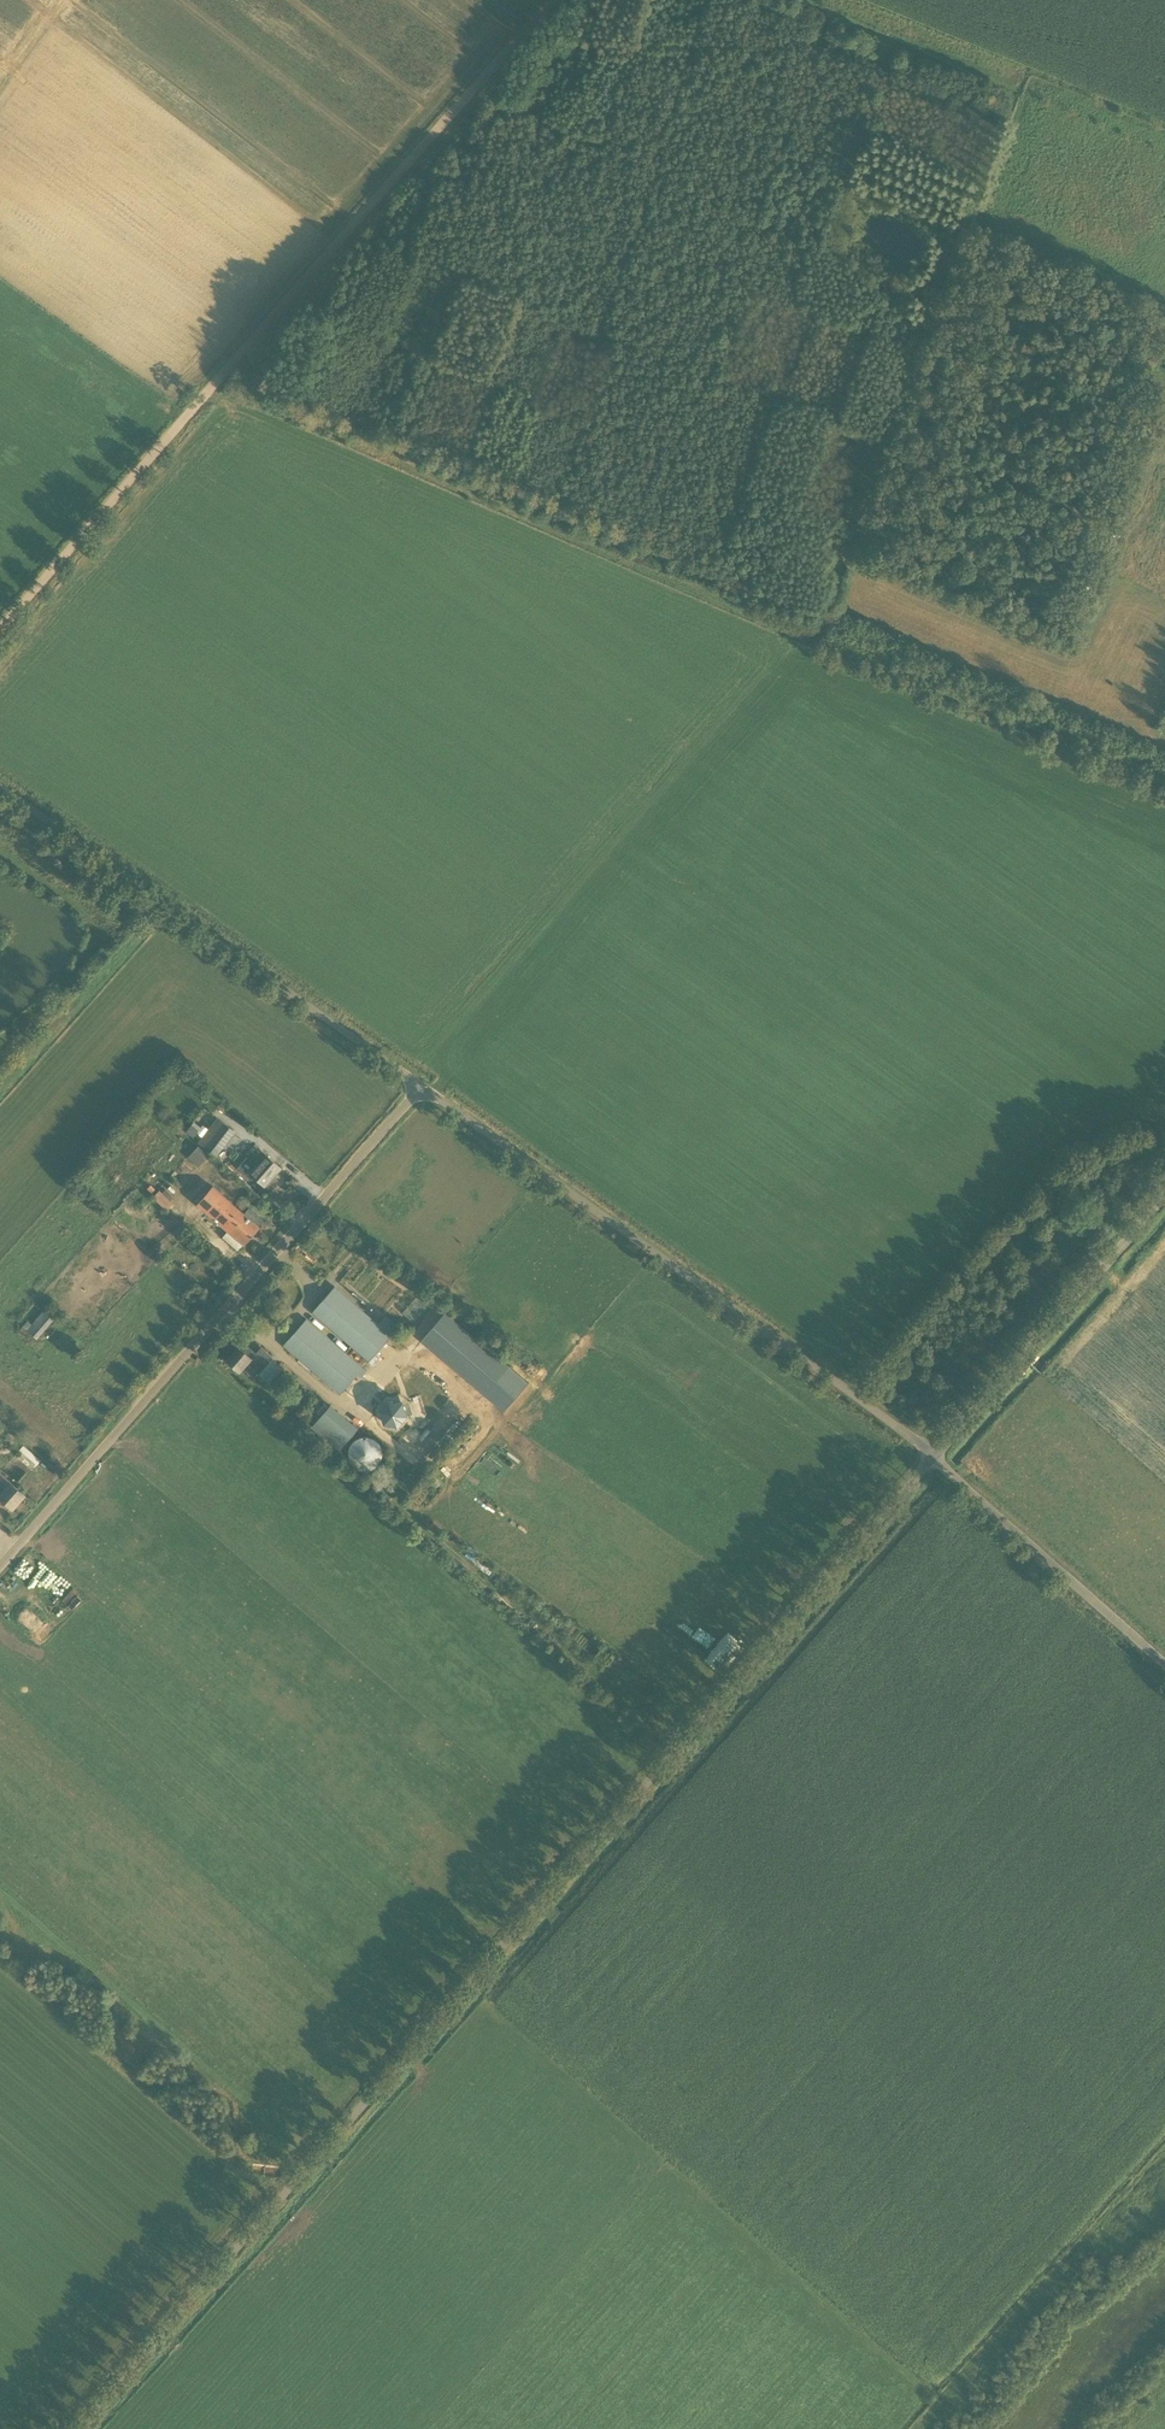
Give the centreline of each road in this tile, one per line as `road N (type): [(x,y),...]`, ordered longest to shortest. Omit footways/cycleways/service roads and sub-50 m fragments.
road 1 (track): [(323,2161),(934,1458)]
road 2 (track): [(438,130),(0,631)]
road 3 (unclassified): [(0,1566),(422,1086)]
road 4 (unclassified): [(934,1458),(422,1086)]
road 5 (unclassified): [(422,1086),(0,787)]
road 6 (track): [(86,2428),(323,2161)]
road 7 (unclassified): [(934,1458),(1164,1200)]
road 8 (unclassified): [(1164,1659),(934,1458)]
road 9 (track): [(552,0),(438,130)]

